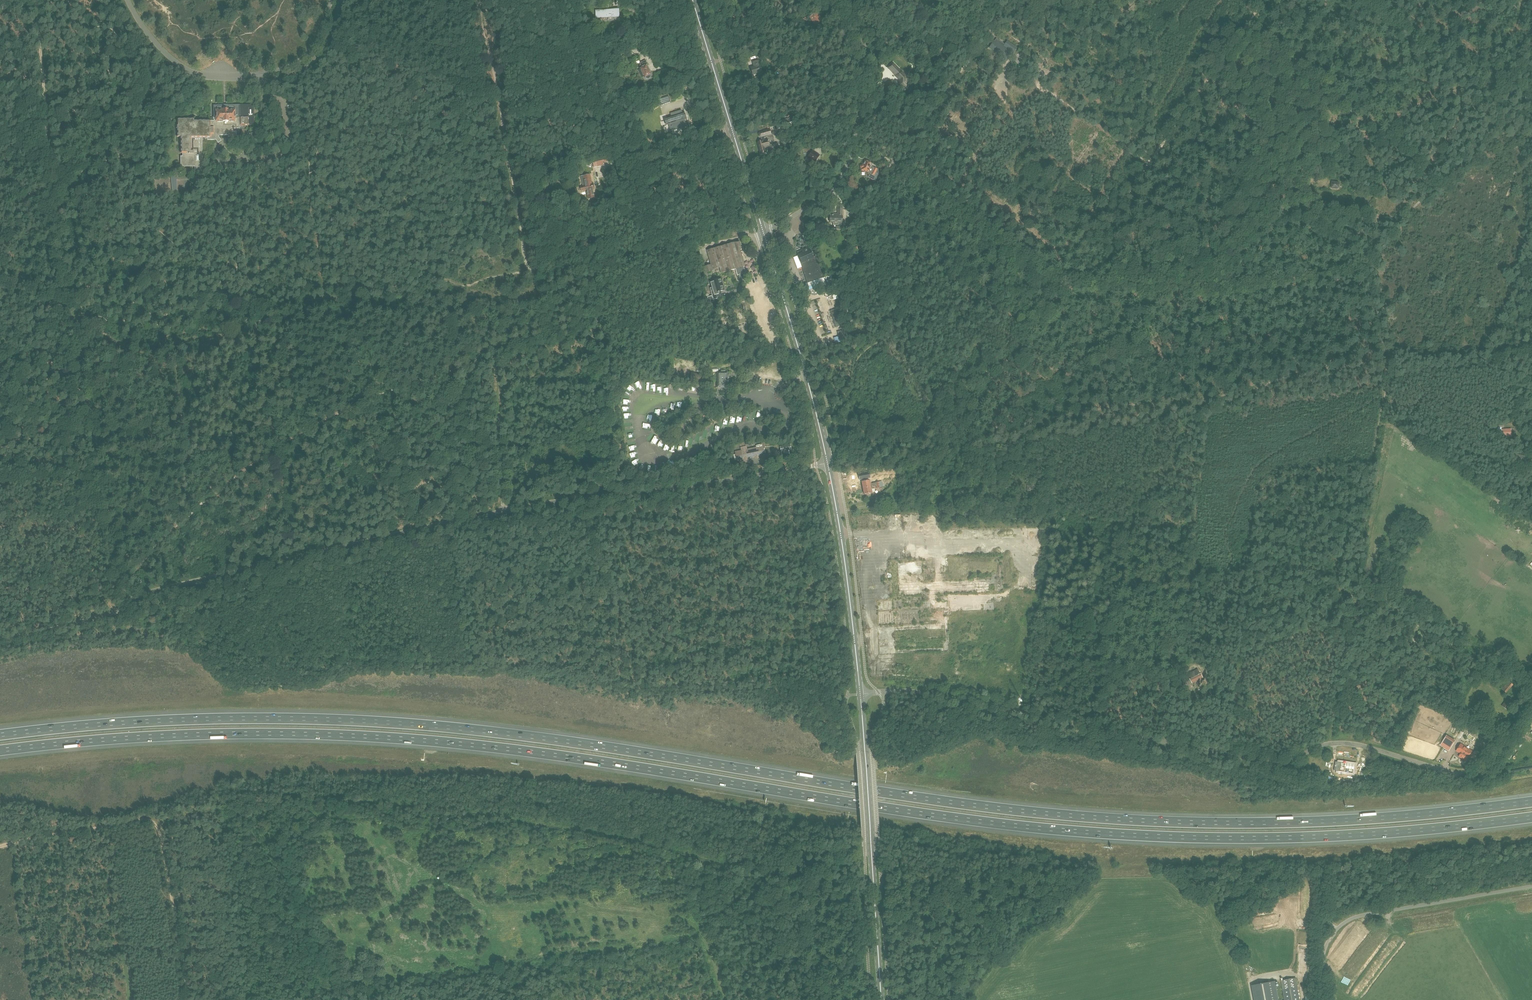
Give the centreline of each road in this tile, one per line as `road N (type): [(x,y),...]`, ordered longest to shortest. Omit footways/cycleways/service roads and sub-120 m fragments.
road 1 (motorway): [(1531,801),(1388,817),(1177,822),(984,807),(412,724),(200,719),(0,735)]
road 2 (motorway): [(0,751),(217,734),(398,738),(993,823),(1166,837),(1327,836),(1531,817)]
road 3 (unclassified): [(0,639),(99,617),(152,592),(490,514),(828,462)]
road 4 (unclassified): [(861,695),(969,700),(1273,765),(1340,744),(1457,774),(1498,757)]
road 5 (track): [(893,168),(1065,287),(1214,296),(1363,272)]
road 6 (track): [(121,587),(57,239),(46,116)]
road 7 (track): [(0,845),(157,816),(188,999)]
road 8 (secondary): [(881,999),(861,695)]
road 9 (track): [(528,276),(481,0)]
road 10 (unclassified): [(763,232),(829,192),(852,154),(865,56),(850,0)]
road 11 (unclassified): [(1323,999),(1323,950),(1348,920),(1531,885)]
road 12 (secondary): [(763,232),(693,0)]
road 13 (secondary): [(828,462),(763,232)]
road 14 (secondary): [(861,695),(828,462)]
road 15 (track): [(589,266),(756,234)]
road 16 (unclassified): [(254,77),(181,68),(129,0)]
road 17 (track): [(977,46),(893,168)]
road 18 (unclassified): [(254,77),(276,80),(311,63),(341,0)]

